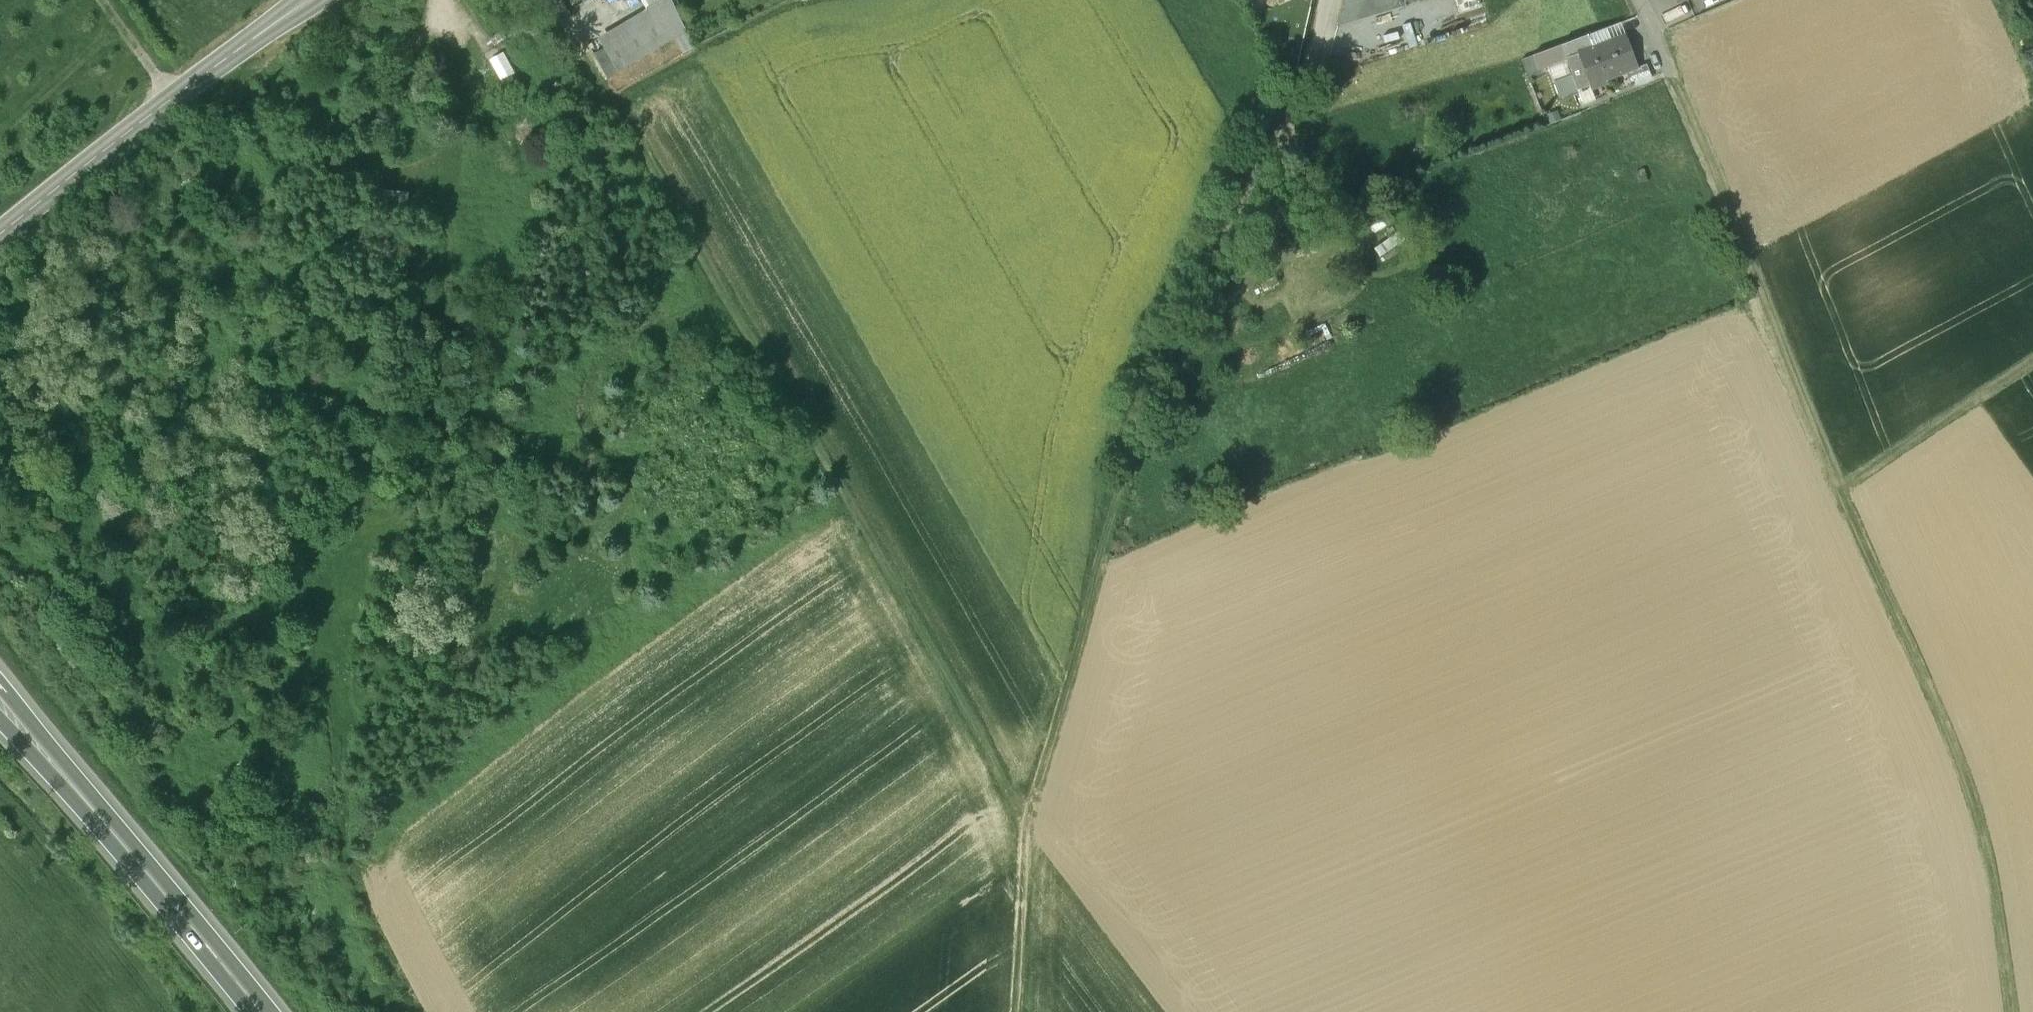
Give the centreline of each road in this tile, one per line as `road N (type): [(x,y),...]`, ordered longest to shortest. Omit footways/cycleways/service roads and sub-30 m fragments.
road 1 (track): [(1677,80),(1794,383),(1967,782),(2004,928),(2014,1011)]
road 2 (track): [(1024,818),(1035,805),(1082,644),(1139,413),(1206,251),(1297,82)]
road 3 (track): [(905,598),(587,58)]
road 4 (track): [(905,598),(1019,801),(1029,853),(1019,1011)]
road 5 (primary): [(263,1011),(0,702)]
road 6 (tertiary): [(304,0),(0,233)]
road 7 (track): [(1839,490),(2032,361)]
road 8 (track): [(0,126),(123,26)]

